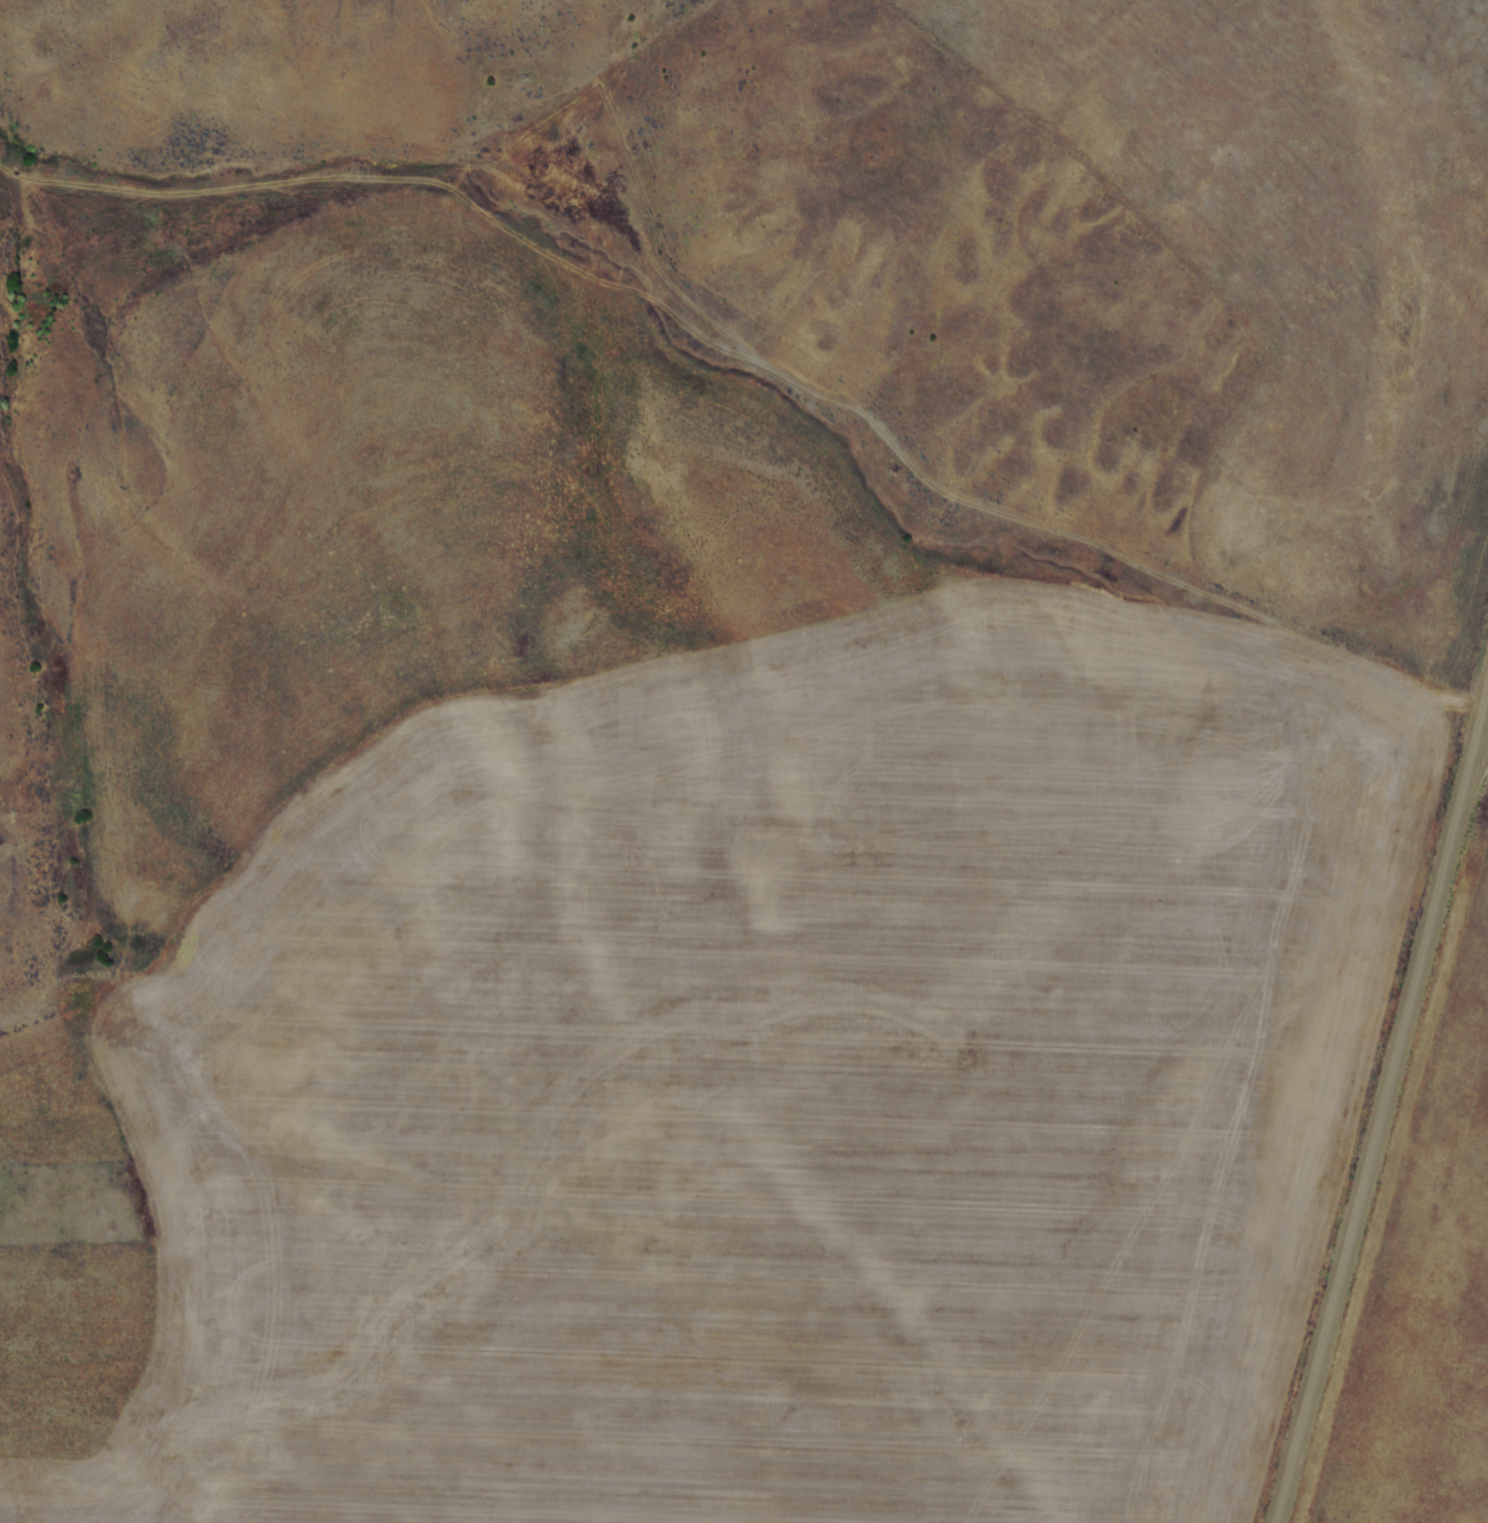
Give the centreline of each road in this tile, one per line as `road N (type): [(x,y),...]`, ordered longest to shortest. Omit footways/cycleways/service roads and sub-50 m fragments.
road 1 (residential): [(1275,1522),(1476,721)]

